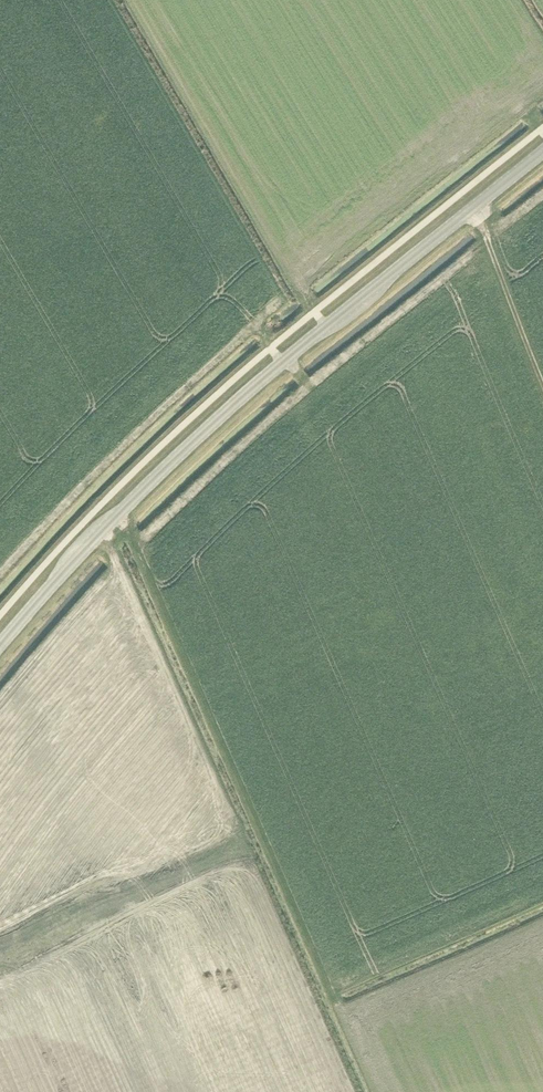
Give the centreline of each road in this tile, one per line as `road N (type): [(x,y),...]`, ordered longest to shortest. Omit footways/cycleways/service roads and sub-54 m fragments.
road 1 (primary): [(0,645),(196,437),(542,151)]
road 2 (track): [(0,957),(69,922),(80,925),(156,1091)]
road 3 (track): [(473,207),(542,381)]

